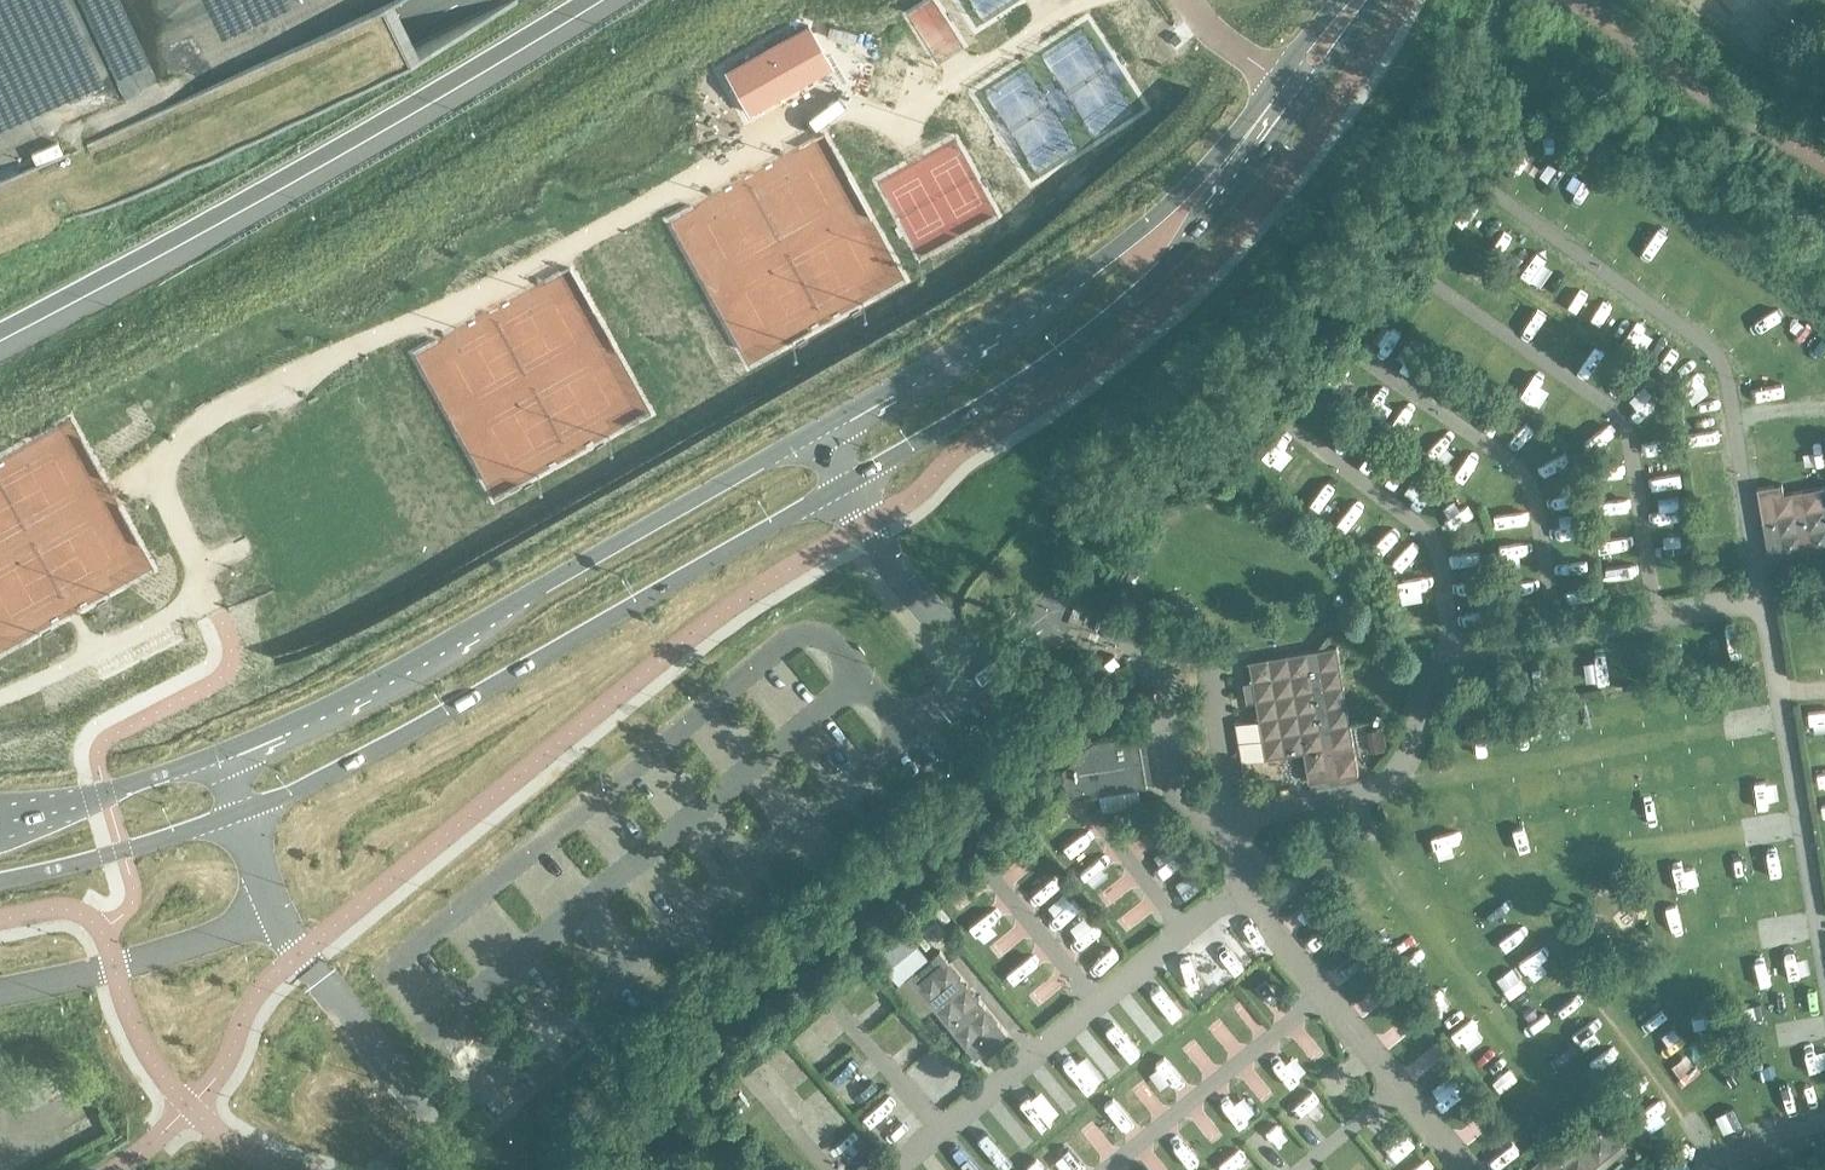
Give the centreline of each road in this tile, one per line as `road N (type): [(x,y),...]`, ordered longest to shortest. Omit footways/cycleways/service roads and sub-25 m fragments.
road 1 (primary): [(240,811),(361,758),(548,656),(1065,351),(1177,254),(1375,0)]
road 2 (primary): [(1349,0),(1213,165),(1024,319),(549,582),(494,624),(326,717),(223,759)]
road 3 (motorway): [(0,331),(316,161),(587,0)]
road 4 (motorway): [(0,214),(449,0)]
road 5 (motorway): [(0,128),(271,0)]
road 6 (residential): [(0,992),(218,935),(274,905)]
road 7 (primary): [(0,880),(240,811)]
road 8 (primary): [(223,759),(0,822)]
road 9 (motorway): [(0,76),(165,0)]

